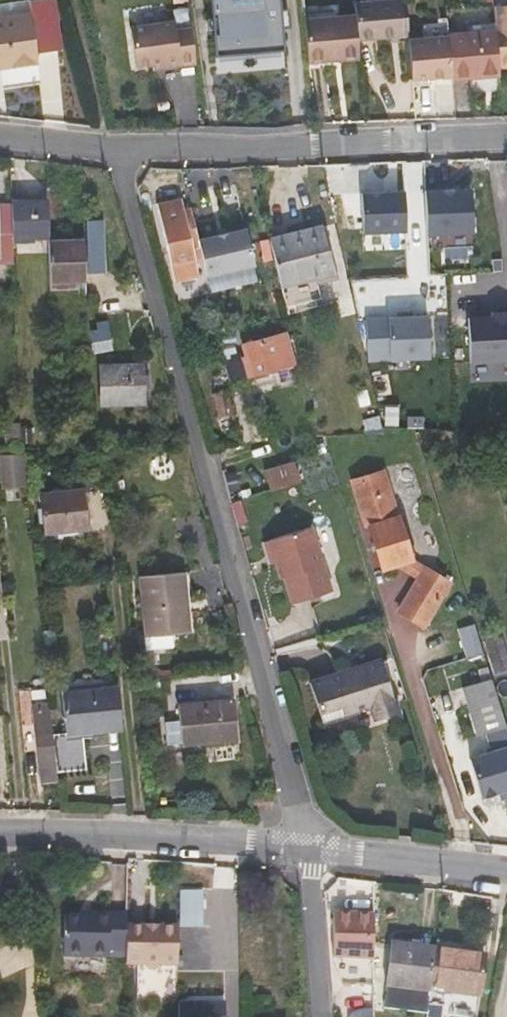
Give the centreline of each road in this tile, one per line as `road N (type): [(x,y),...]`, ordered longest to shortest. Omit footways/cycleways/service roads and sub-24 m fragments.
road 1 (residential): [(307,849),(115,148)]
road 2 (residential): [(506,137),(115,148)]
road 3 (residential): [(307,849),(0,831)]
road 4 (residential): [(506,869),(307,849)]
road 5 (residential): [(322,1016),(307,849)]

